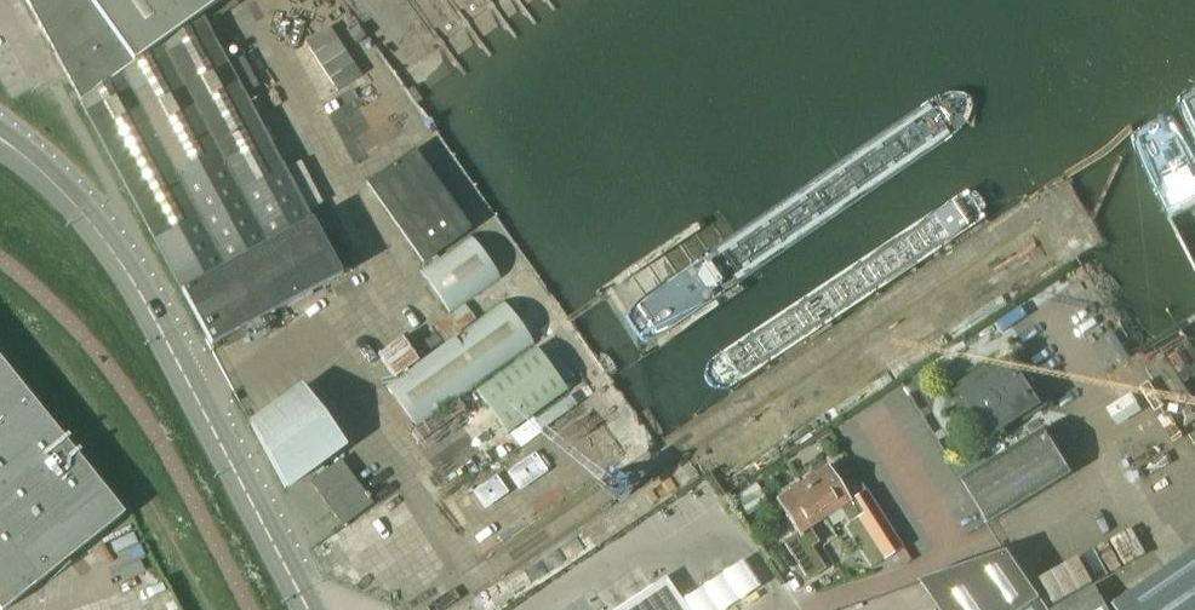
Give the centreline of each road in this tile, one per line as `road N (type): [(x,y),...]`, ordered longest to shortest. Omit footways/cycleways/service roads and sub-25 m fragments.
road 1 (secondary): [(308,609),(137,285),(84,214),(22,153)]

